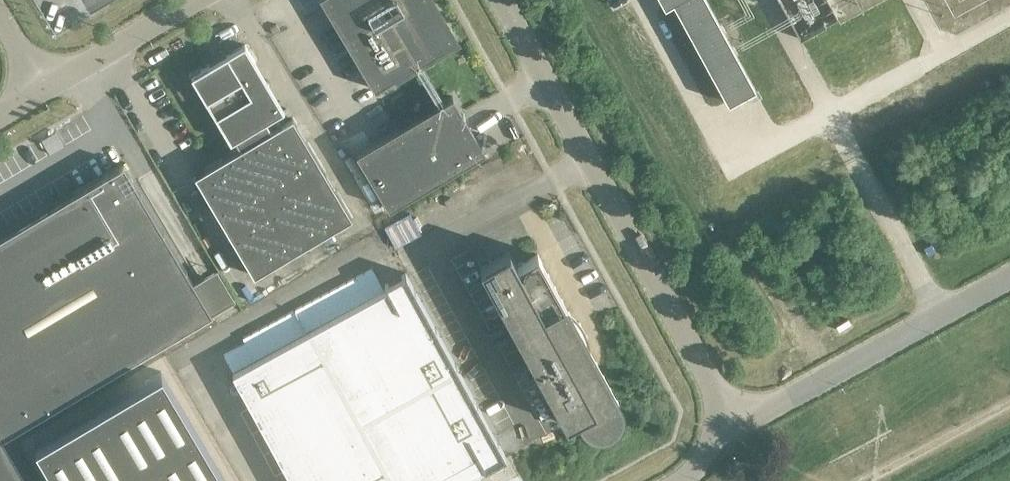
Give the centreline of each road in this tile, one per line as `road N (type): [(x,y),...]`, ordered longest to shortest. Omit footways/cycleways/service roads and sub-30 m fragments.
road 1 (unclassified): [(732,428),(500,0)]
road 2 (unclassified): [(732,428),(1009,277)]
road 3 (unclassified): [(47,98),(206,0)]

